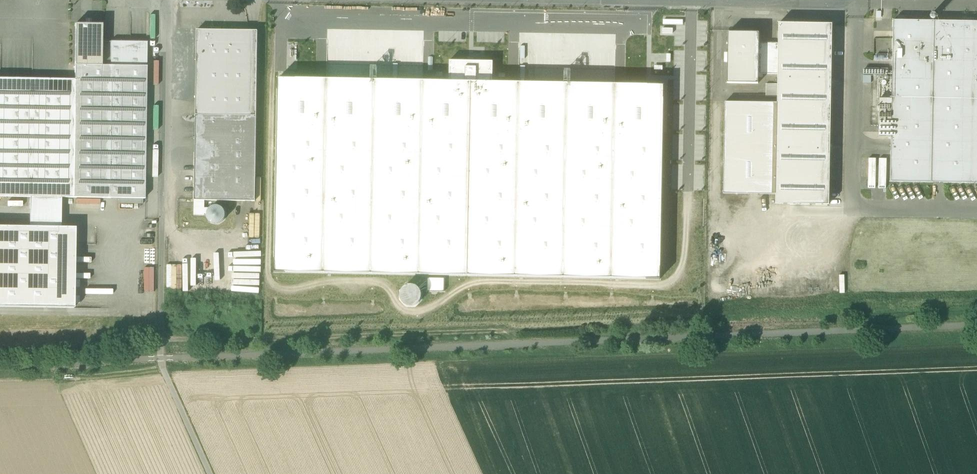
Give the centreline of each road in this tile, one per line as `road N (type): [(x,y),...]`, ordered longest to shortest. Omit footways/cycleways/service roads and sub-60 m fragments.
road 1 (track): [(159,343),(517,329)]
road 2 (unclassified): [(209,473),(159,343),(162,230)]
road 3 (residential): [(162,230),(165,0)]
road 4 (residential): [(668,0),(803,0)]

